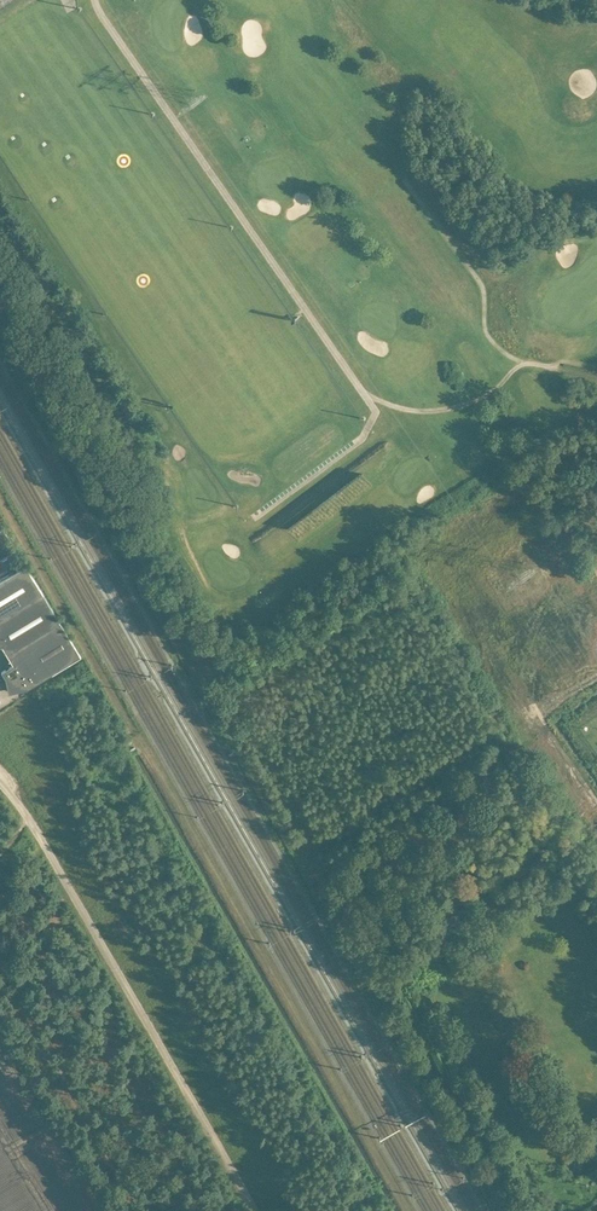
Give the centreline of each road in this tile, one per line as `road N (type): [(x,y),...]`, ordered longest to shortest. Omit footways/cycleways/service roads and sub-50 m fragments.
road 1 (track): [(504,1210),(0,321)]
road 2 (track): [(410,1210),(0,499)]
road 3 (unclassified): [(256,1210),(0,776)]
road 4 (track): [(360,387),(422,412),(481,399),(522,364),(596,378)]

